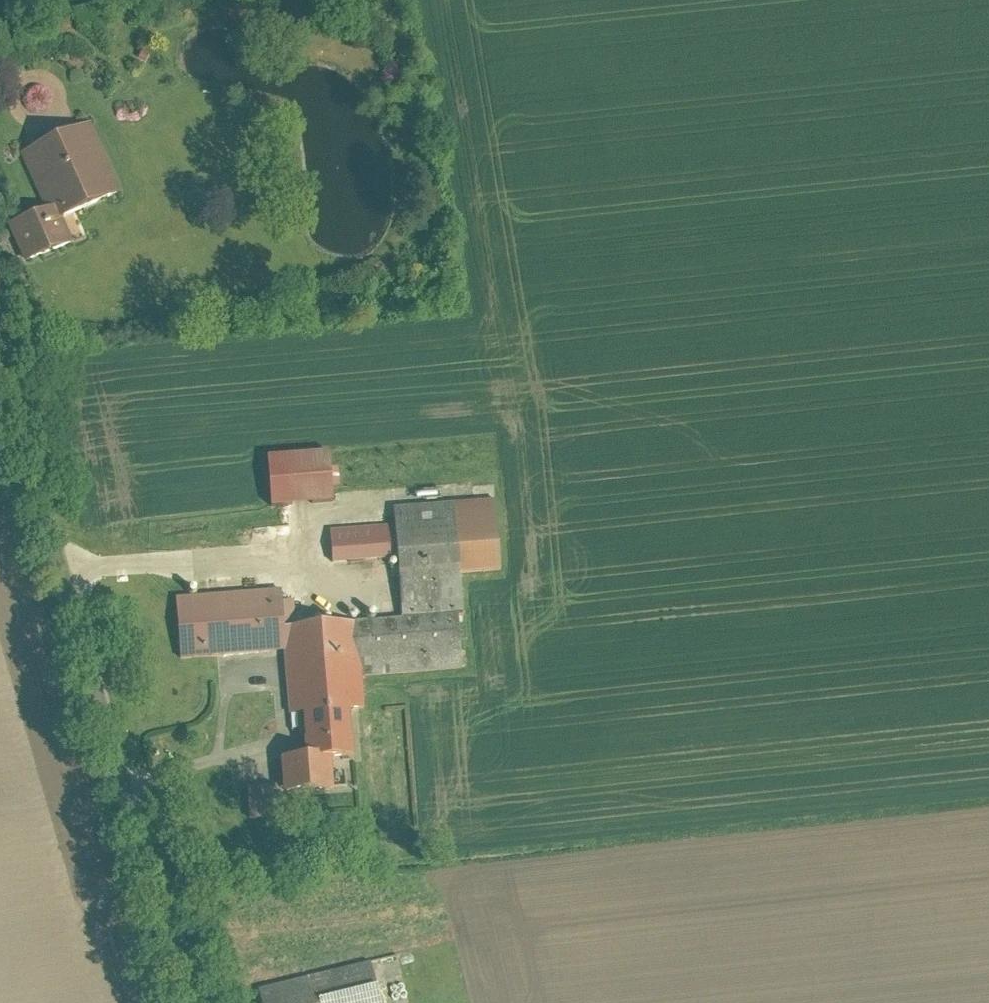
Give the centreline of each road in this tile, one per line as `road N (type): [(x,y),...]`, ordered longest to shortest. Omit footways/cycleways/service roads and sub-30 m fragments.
road 1 (tertiary): [(190,1002),(0,355)]

